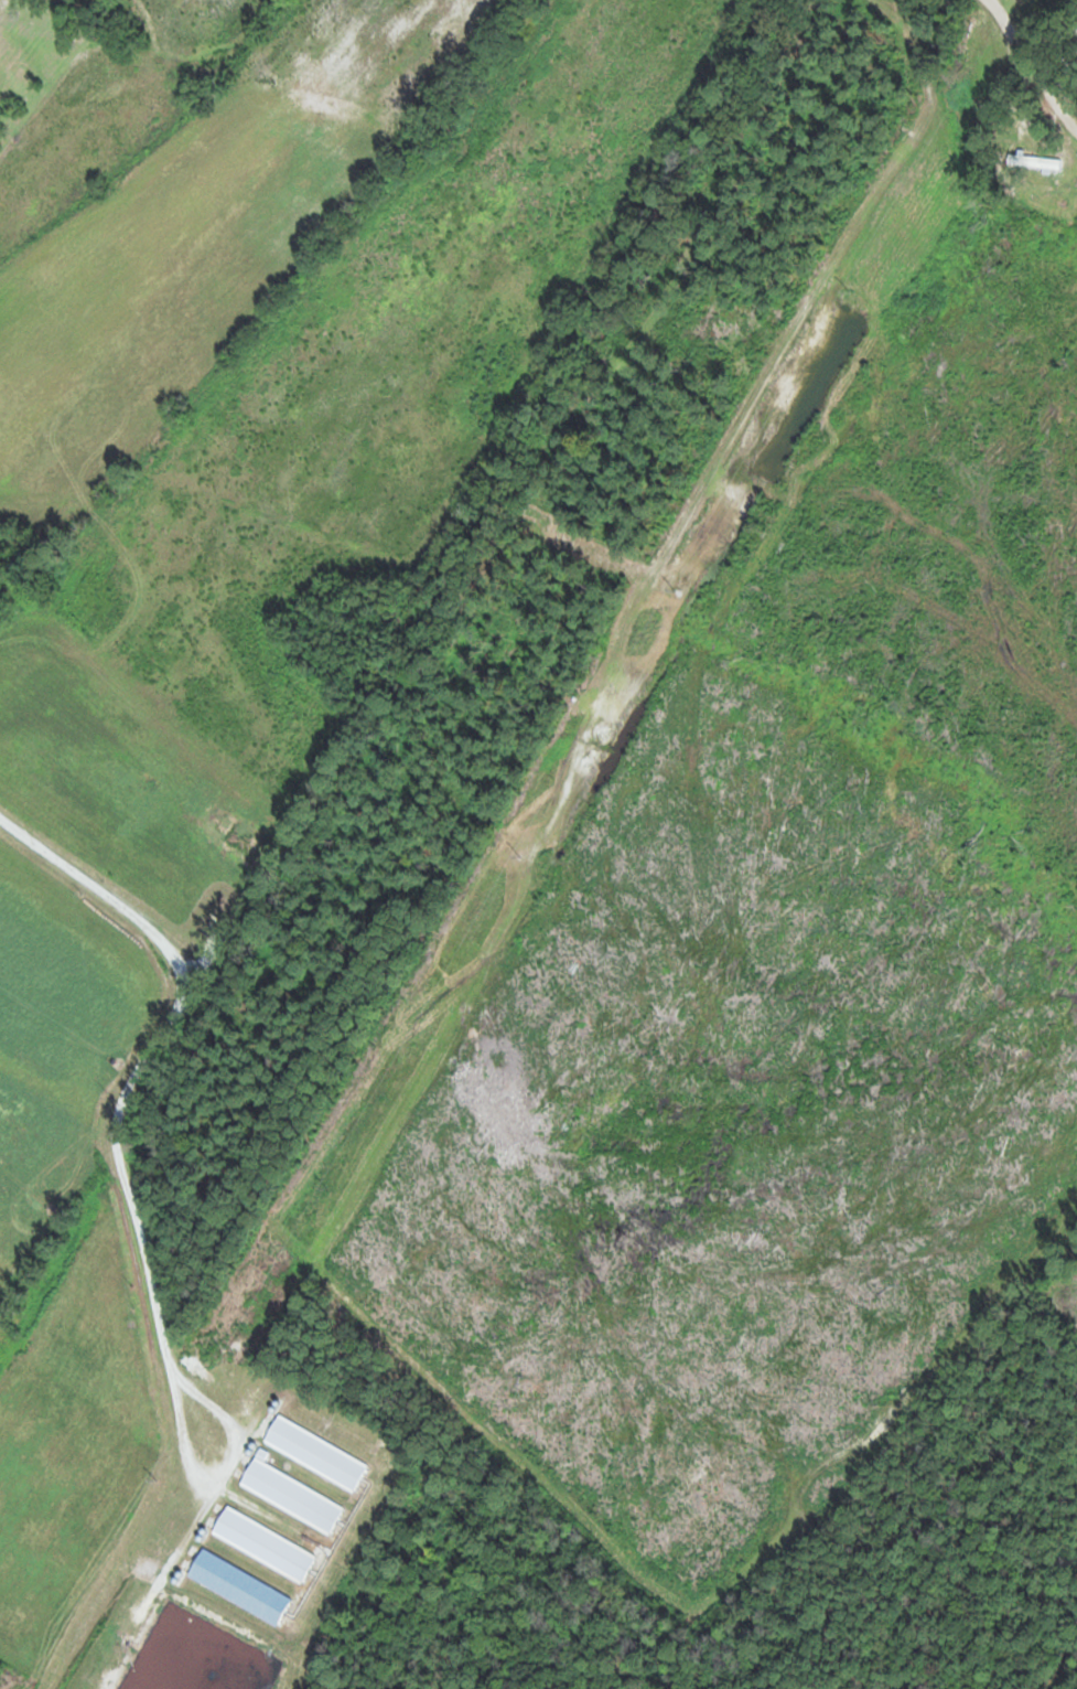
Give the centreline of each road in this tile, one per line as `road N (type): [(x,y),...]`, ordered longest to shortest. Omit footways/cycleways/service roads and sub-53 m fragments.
road 1 (residential): [(107,0),(348,165)]

